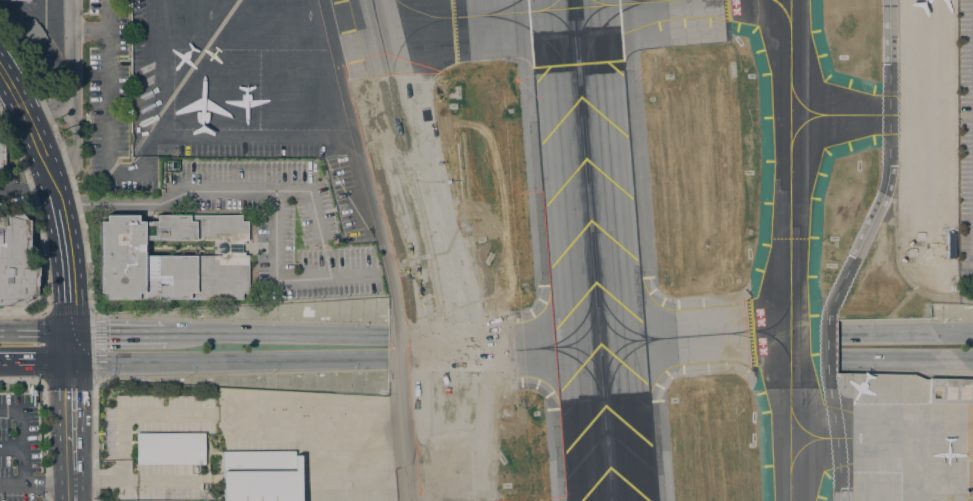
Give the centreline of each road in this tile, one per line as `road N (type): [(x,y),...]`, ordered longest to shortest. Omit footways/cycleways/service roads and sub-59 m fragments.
road 1 (primary): [(69,360),(385,358)]
road 2 (primary): [(386,336),(167,334)]
road 3 (residential): [(46,169),(69,162),(74,140),(72,0)]
road 4 (secondary): [(72,500),(69,360)]
road 5 (primary): [(972,333),(837,334)]
road 6 (primary): [(838,358),(972,358)]

